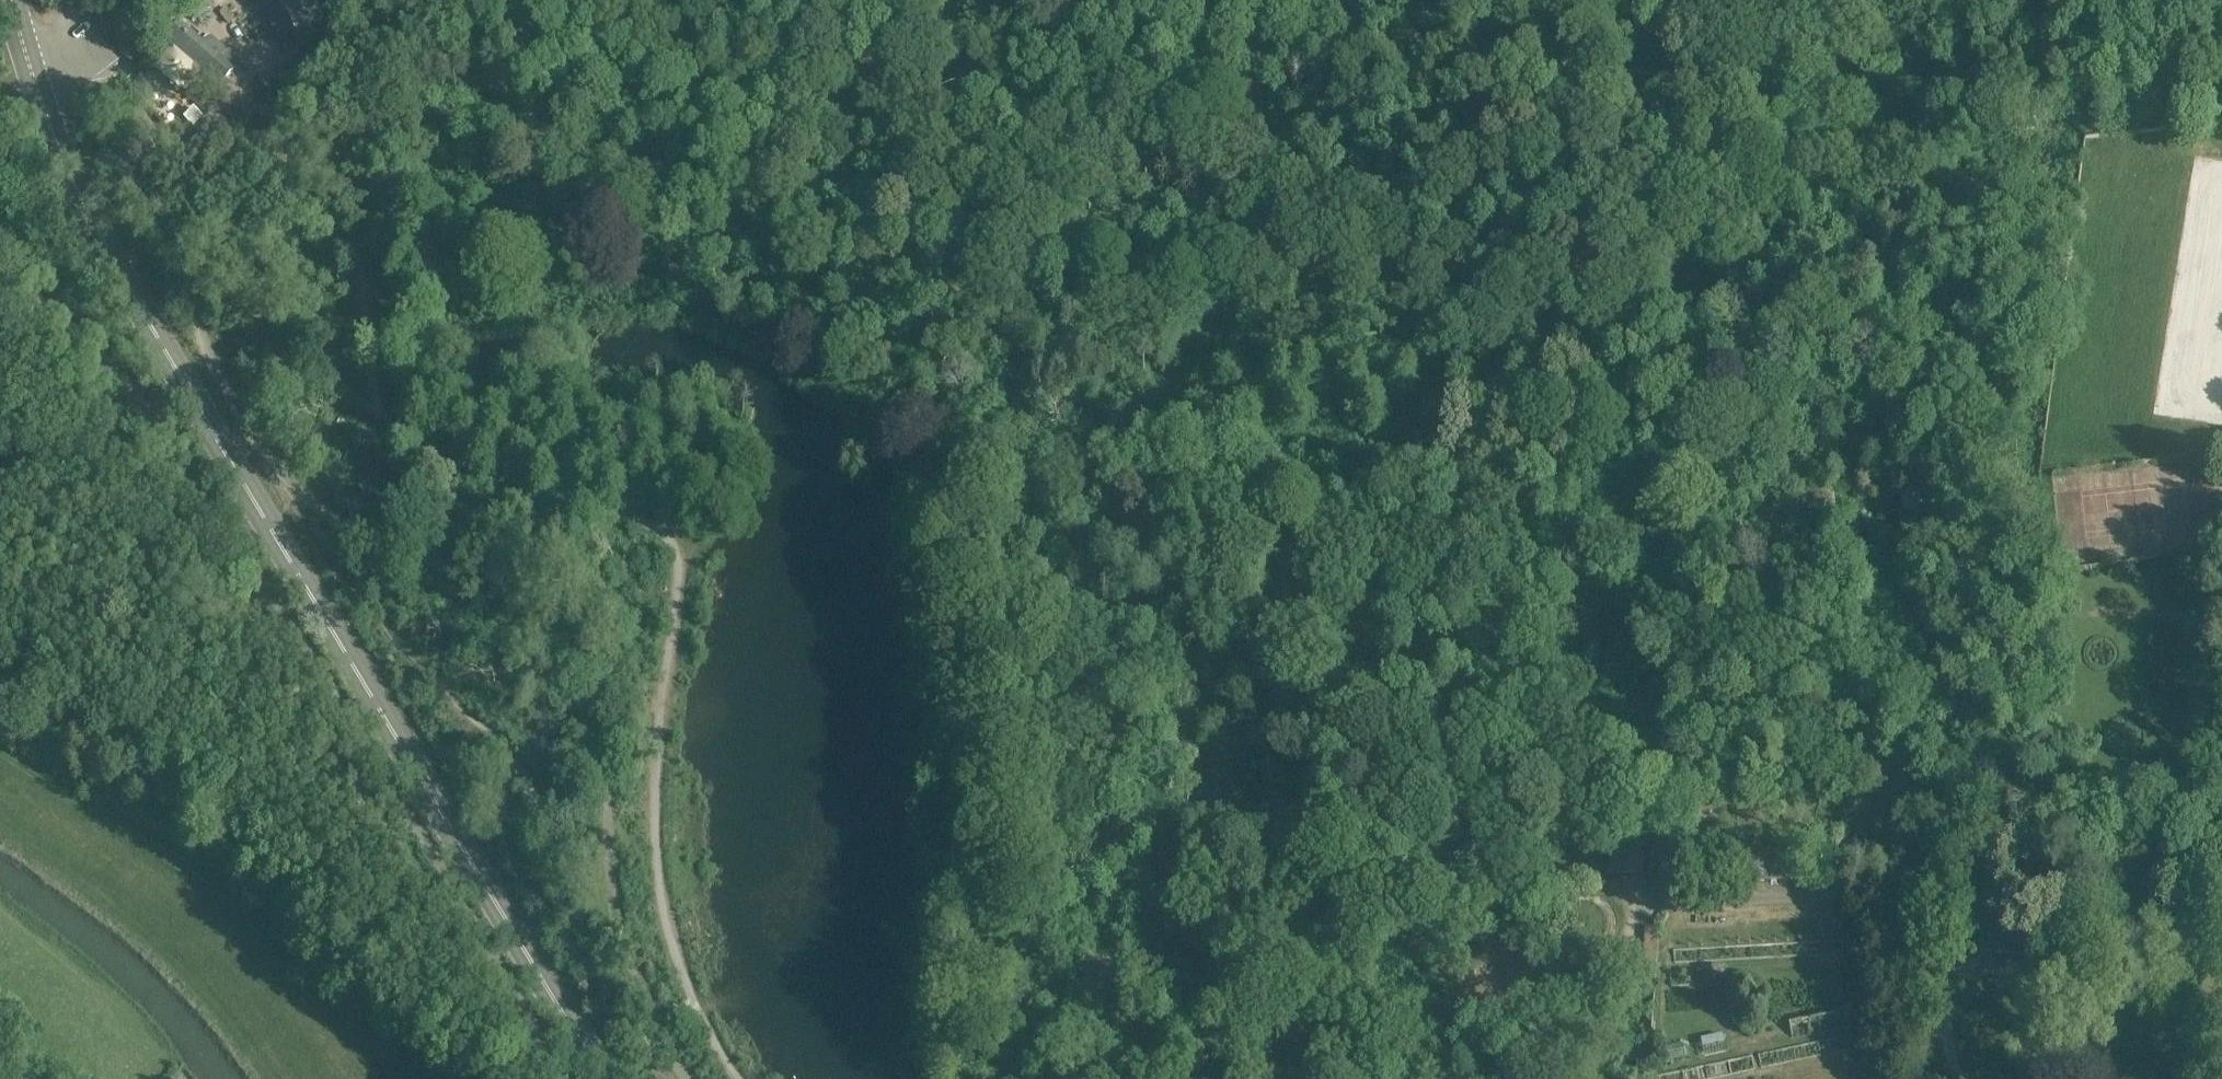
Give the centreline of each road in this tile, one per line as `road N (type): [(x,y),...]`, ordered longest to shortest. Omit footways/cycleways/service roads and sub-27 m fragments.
road 1 (track): [(1961,1078),(1939,1011),(1959,981),(1963,935),(1965,888),(1954,819),(1786,718),(1738,590),(1687,540),(1629,516),(1611,498),(1586,430),(1545,413),(1195,396),(1154,412),(1113,475),(1131,577),(1083,733),(1085,782),(1148,871),(1154,901),(1131,1001),(1138,1073),(1266,1071),(1299,1078)]
road 2 (track): [(956,0),(917,51),(812,70),(759,94),(750,107),(775,347),(869,404),(908,380),(962,374),(979,359),(1028,230),(1109,179),(1123,162),(1133,110),(1196,109),(1235,96),(1286,67),(1360,0)]
road 3 (secondary): [(611,1078),(556,1006),(113,257),(48,109),(12,0)]
road 4 (track): [(970,1078),(963,1066),(961,999),(990,899),(995,833),(951,546),(954,500),(981,432),(1024,397),(1058,399),(1128,446)]
road 5 (track): [(1674,536),(1756,367),(1840,292),(1909,156),(1933,128),(2081,67),(2221,69)]
road 6 (track): [(1449,1078),(1444,1017),(1375,888),(1371,779),(1384,717),(1418,648),(1484,567),(1527,545),(1647,524)]
road 7 (track): [(1896,782),(1895,761),(1930,654),(1907,599),(1853,529),(1848,487),(1853,467),(1923,381),(1934,325),(1916,262),(1884,214)]
road 8 (track): [(439,0),(457,74),(474,83),(654,84),(711,99),(759,94)]
road 9 (track): [(1392,919),(1436,878),(1473,863),(1521,865),(1652,900),(1706,898)]
road 10 (track): [(1930,654),(2009,599),(2172,595)]
road 11 (track): [(1542,1078),(1585,987),(1632,936),(1642,898)]

